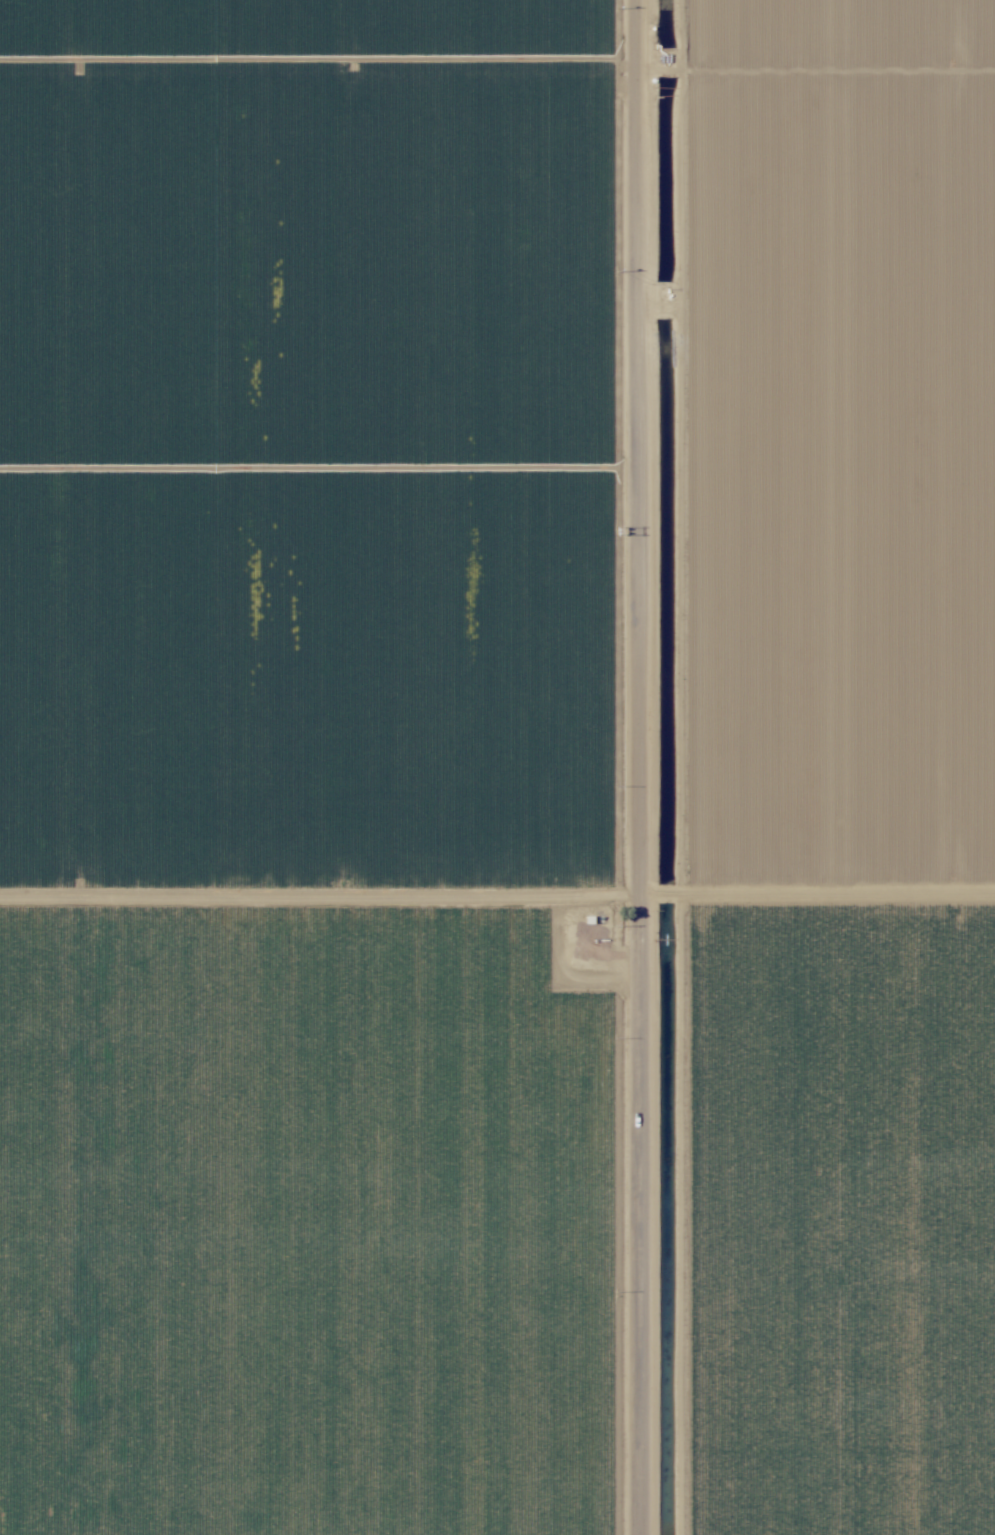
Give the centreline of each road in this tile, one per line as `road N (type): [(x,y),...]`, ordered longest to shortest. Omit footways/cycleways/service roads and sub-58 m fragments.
road 1 (residential): [(625,1534),(631,0)]

